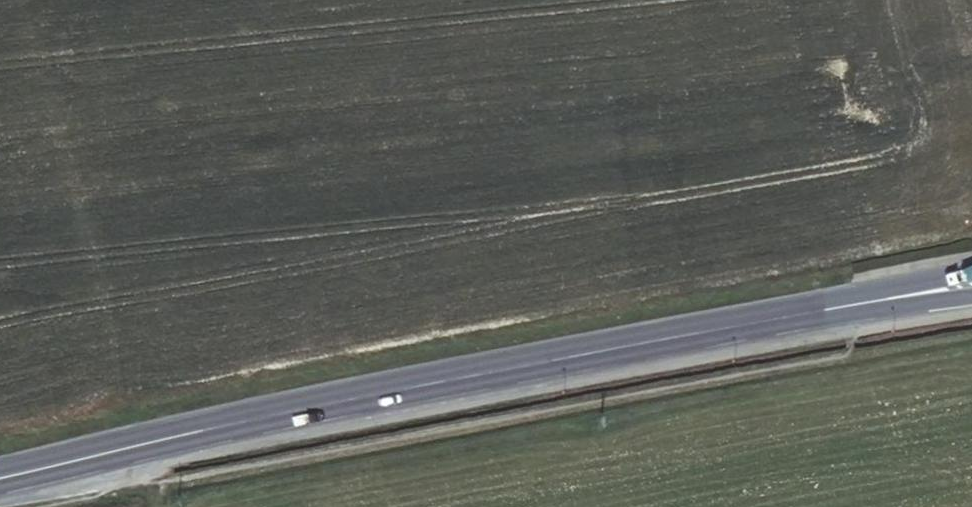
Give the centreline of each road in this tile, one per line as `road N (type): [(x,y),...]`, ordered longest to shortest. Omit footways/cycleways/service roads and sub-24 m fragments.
road 1 (track): [(971,314),(858,333),(838,358),(129,482),(42,506)]
road 2 (secondary): [(0,472),(495,366),(934,292)]

